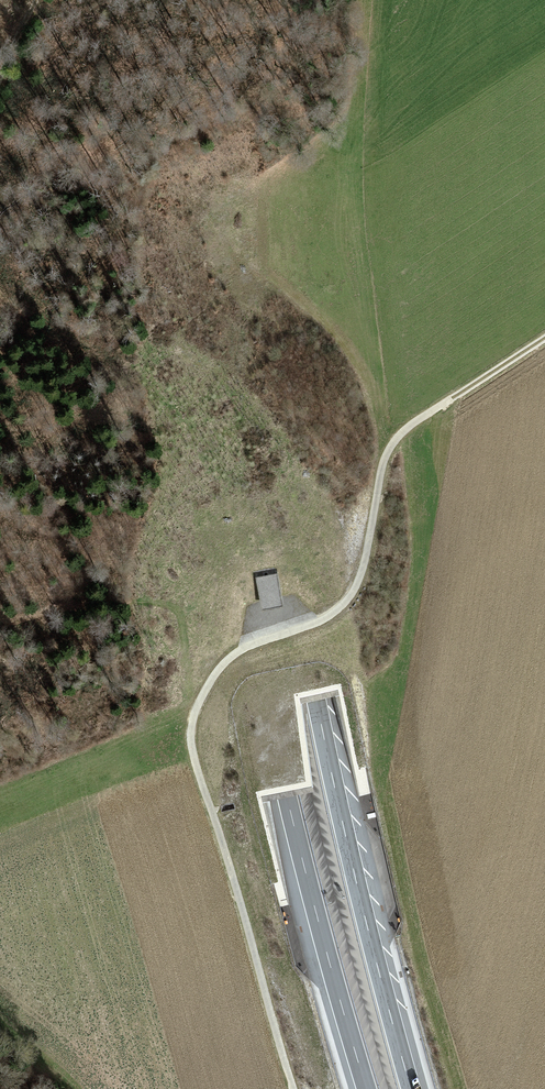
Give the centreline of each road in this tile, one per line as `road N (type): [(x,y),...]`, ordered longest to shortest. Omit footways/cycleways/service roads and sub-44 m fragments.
road 1 (motorway): [(168,0),(195,298),(226,506),(288,802),(367,1088)]
road 2 (motorway): [(412,1088),(341,810),(278,493),(226,0)]
road 3 (track): [(544,336),(421,416),(384,454),(348,598),(320,619),(241,649),(193,710),(191,742),(294,1088)]

